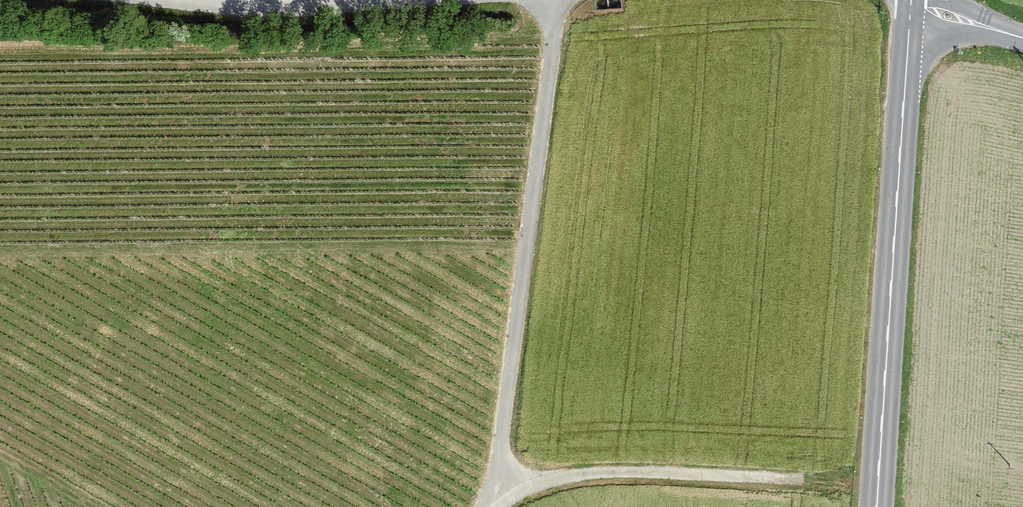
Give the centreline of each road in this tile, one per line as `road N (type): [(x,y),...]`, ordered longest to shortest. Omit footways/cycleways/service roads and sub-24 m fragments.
road 1 (track): [(557,0),(502,433),(509,499)]
road 2 (secondary): [(909,6),(878,506)]
road 3 (track): [(499,506),(539,484),(591,474),(800,479)]
road 4 (unclassified): [(173,0),(259,9),(405,0)]

